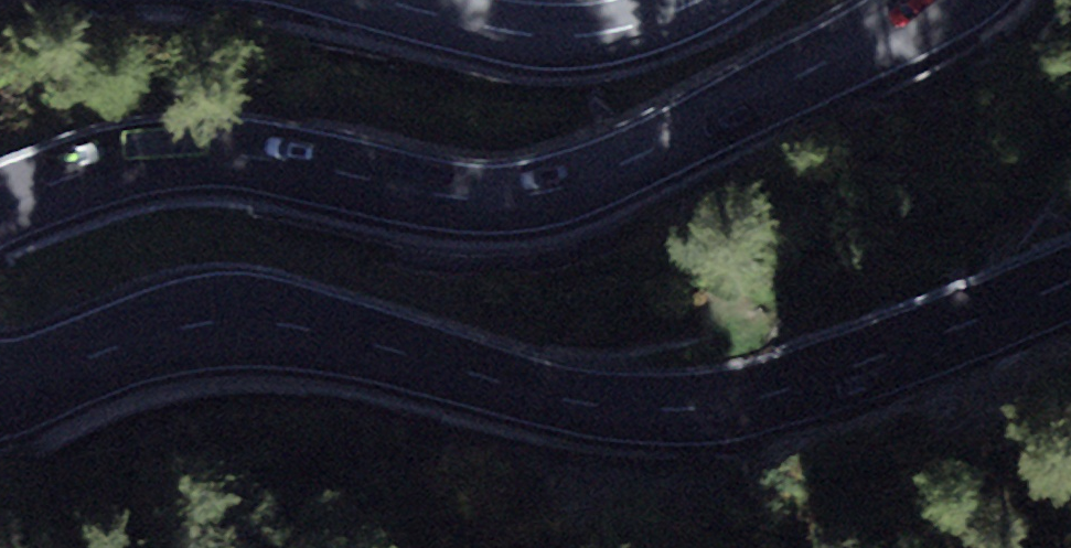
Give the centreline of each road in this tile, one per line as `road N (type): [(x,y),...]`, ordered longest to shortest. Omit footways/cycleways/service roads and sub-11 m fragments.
road 1 (primary): [(0,381),(169,331),(264,324),(550,395),(688,409),(799,386),(1070,282)]
road 2 (primary): [(949,0),(661,151),(542,196),(452,200),(235,156),(172,156),(121,163),(0,204)]
road 3 (primary): [(369,0),(510,38),(567,44),(647,27),(703,0)]

